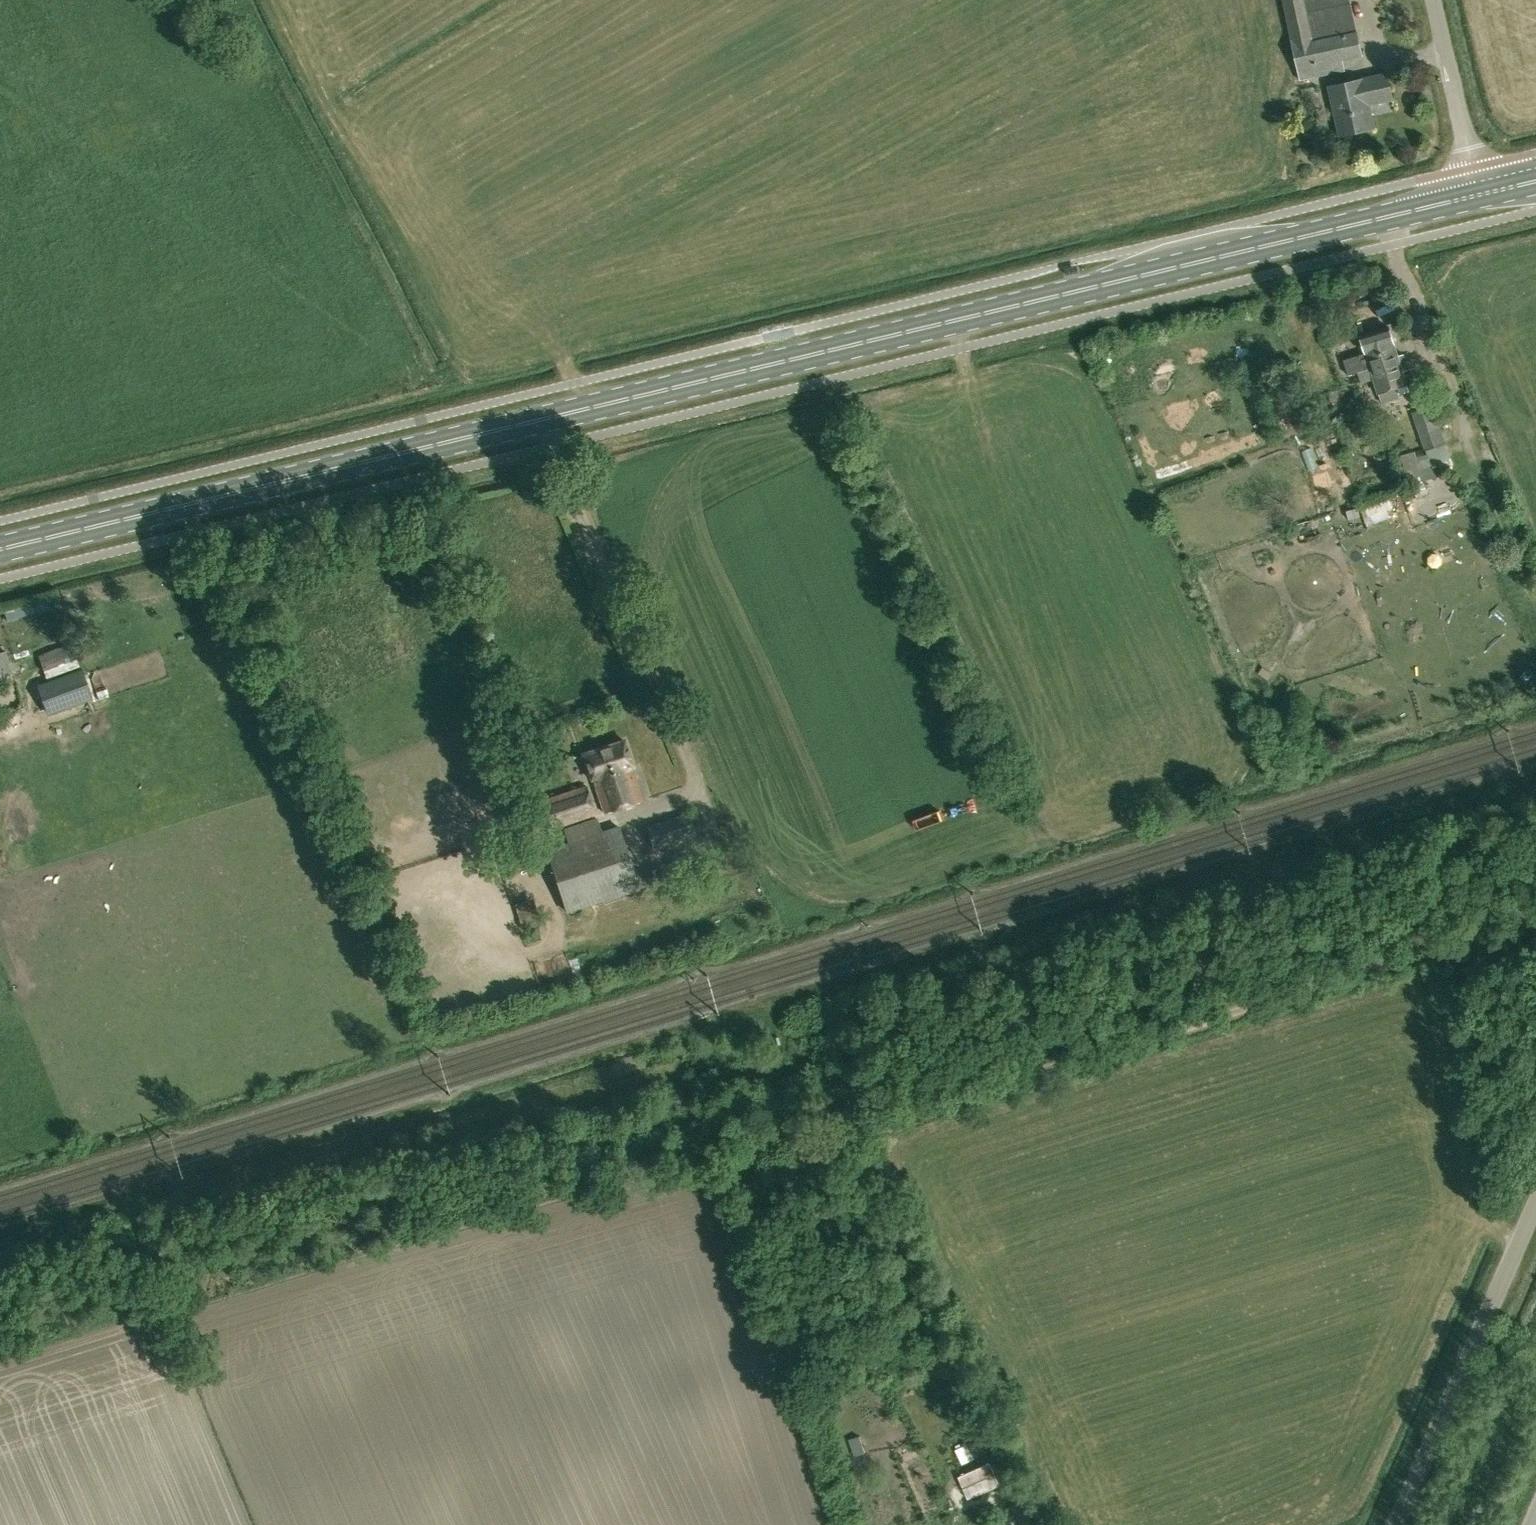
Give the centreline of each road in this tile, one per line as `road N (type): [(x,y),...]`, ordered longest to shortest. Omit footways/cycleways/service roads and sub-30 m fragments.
road 1 (primary): [(0,553),(1476,204)]
road 2 (unclassified): [(1402,1524),(1535,1207)]
road 3 (unclassified): [(1476,204),(1433,0)]

